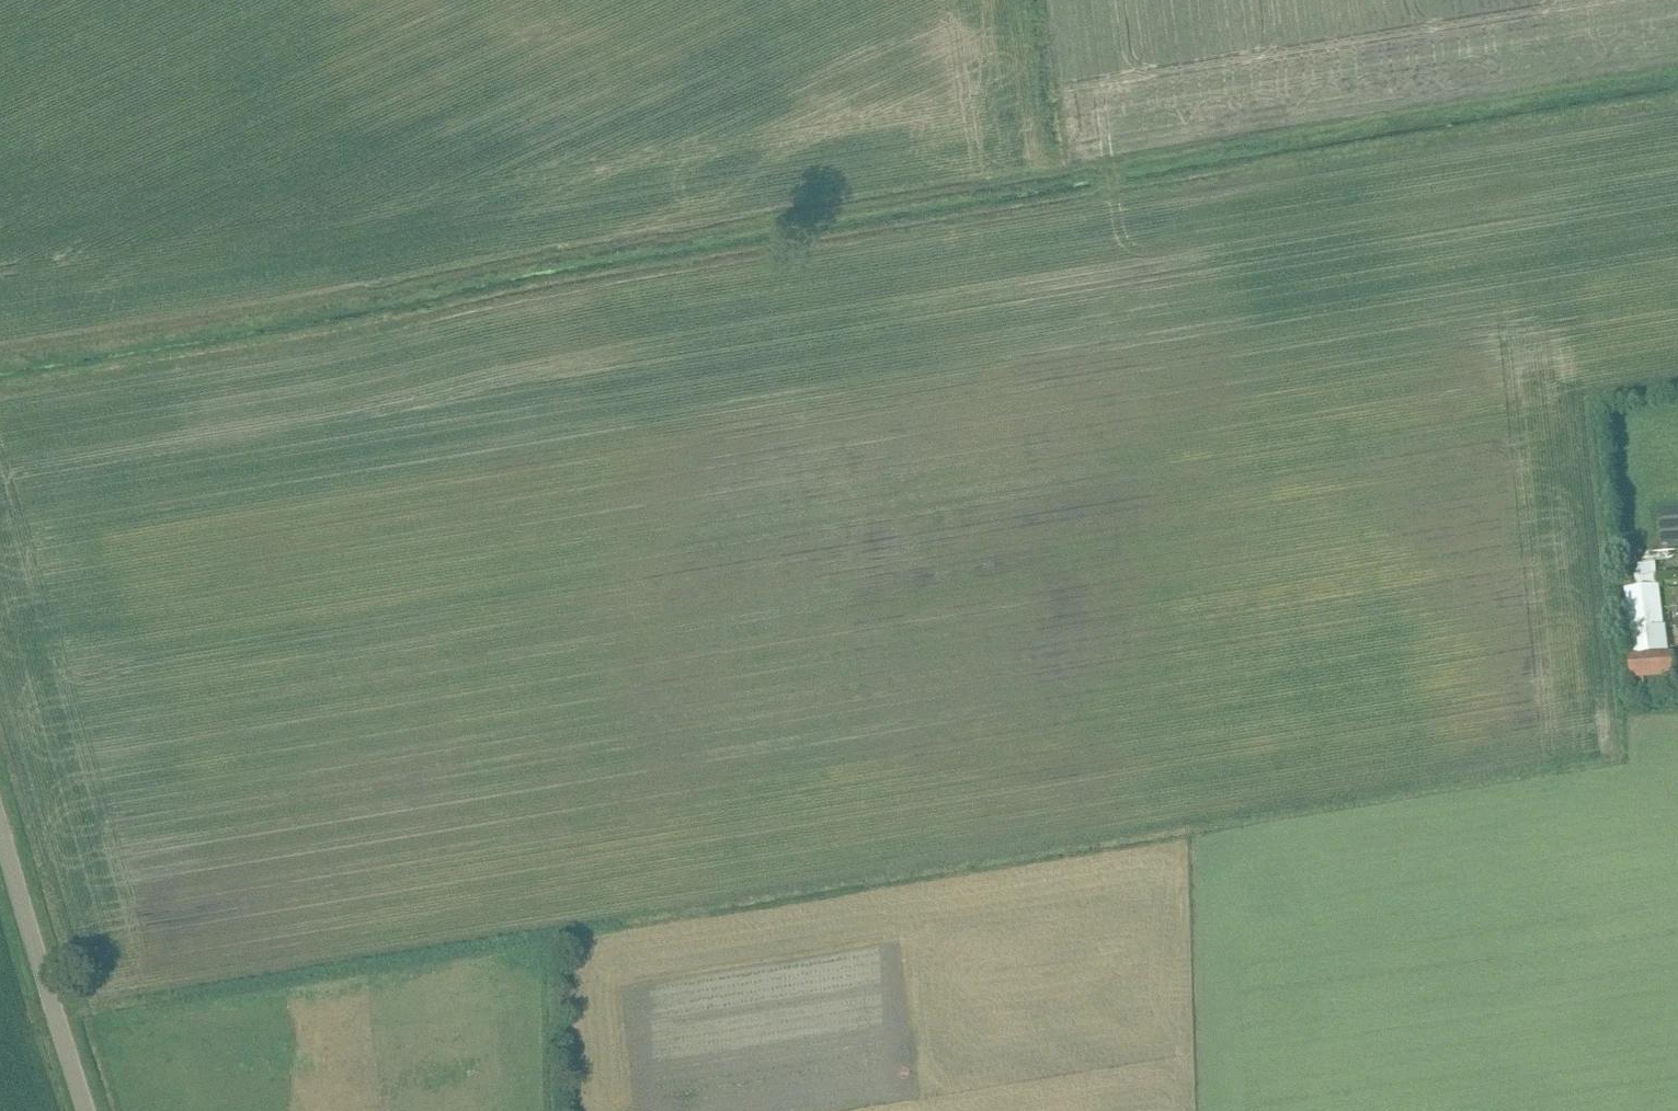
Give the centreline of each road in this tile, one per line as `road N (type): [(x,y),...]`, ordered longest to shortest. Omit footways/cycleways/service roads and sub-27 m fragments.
road 1 (unclassified): [(85,1110),(0,825)]

